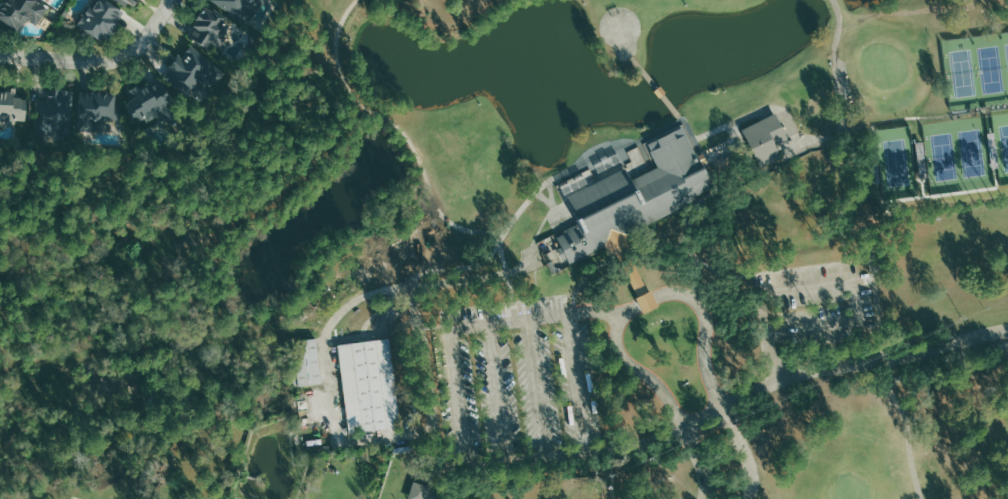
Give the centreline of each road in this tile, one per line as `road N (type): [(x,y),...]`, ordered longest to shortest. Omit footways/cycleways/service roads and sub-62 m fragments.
road 1 (residential): [(750,498),(756,454),(710,380),(707,307),(691,290),(670,290),(624,312),(616,330),(621,359),(660,382),(704,463),(710,498)]
road 2 (residential): [(1007,331),(785,381),(689,429),(580,454)]
road 3 (residential): [(0,53),(133,64),(177,32),(200,0)]

